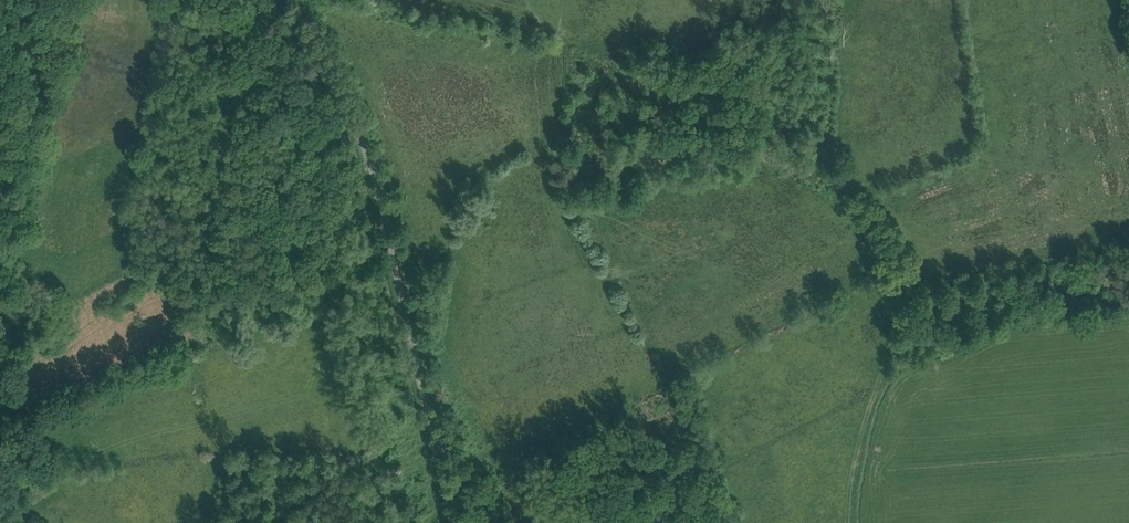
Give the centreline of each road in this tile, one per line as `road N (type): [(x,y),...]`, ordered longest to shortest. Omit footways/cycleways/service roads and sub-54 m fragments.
road 1 (unclassified): [(453,522),(366,152),(323,55),(288,0)]

